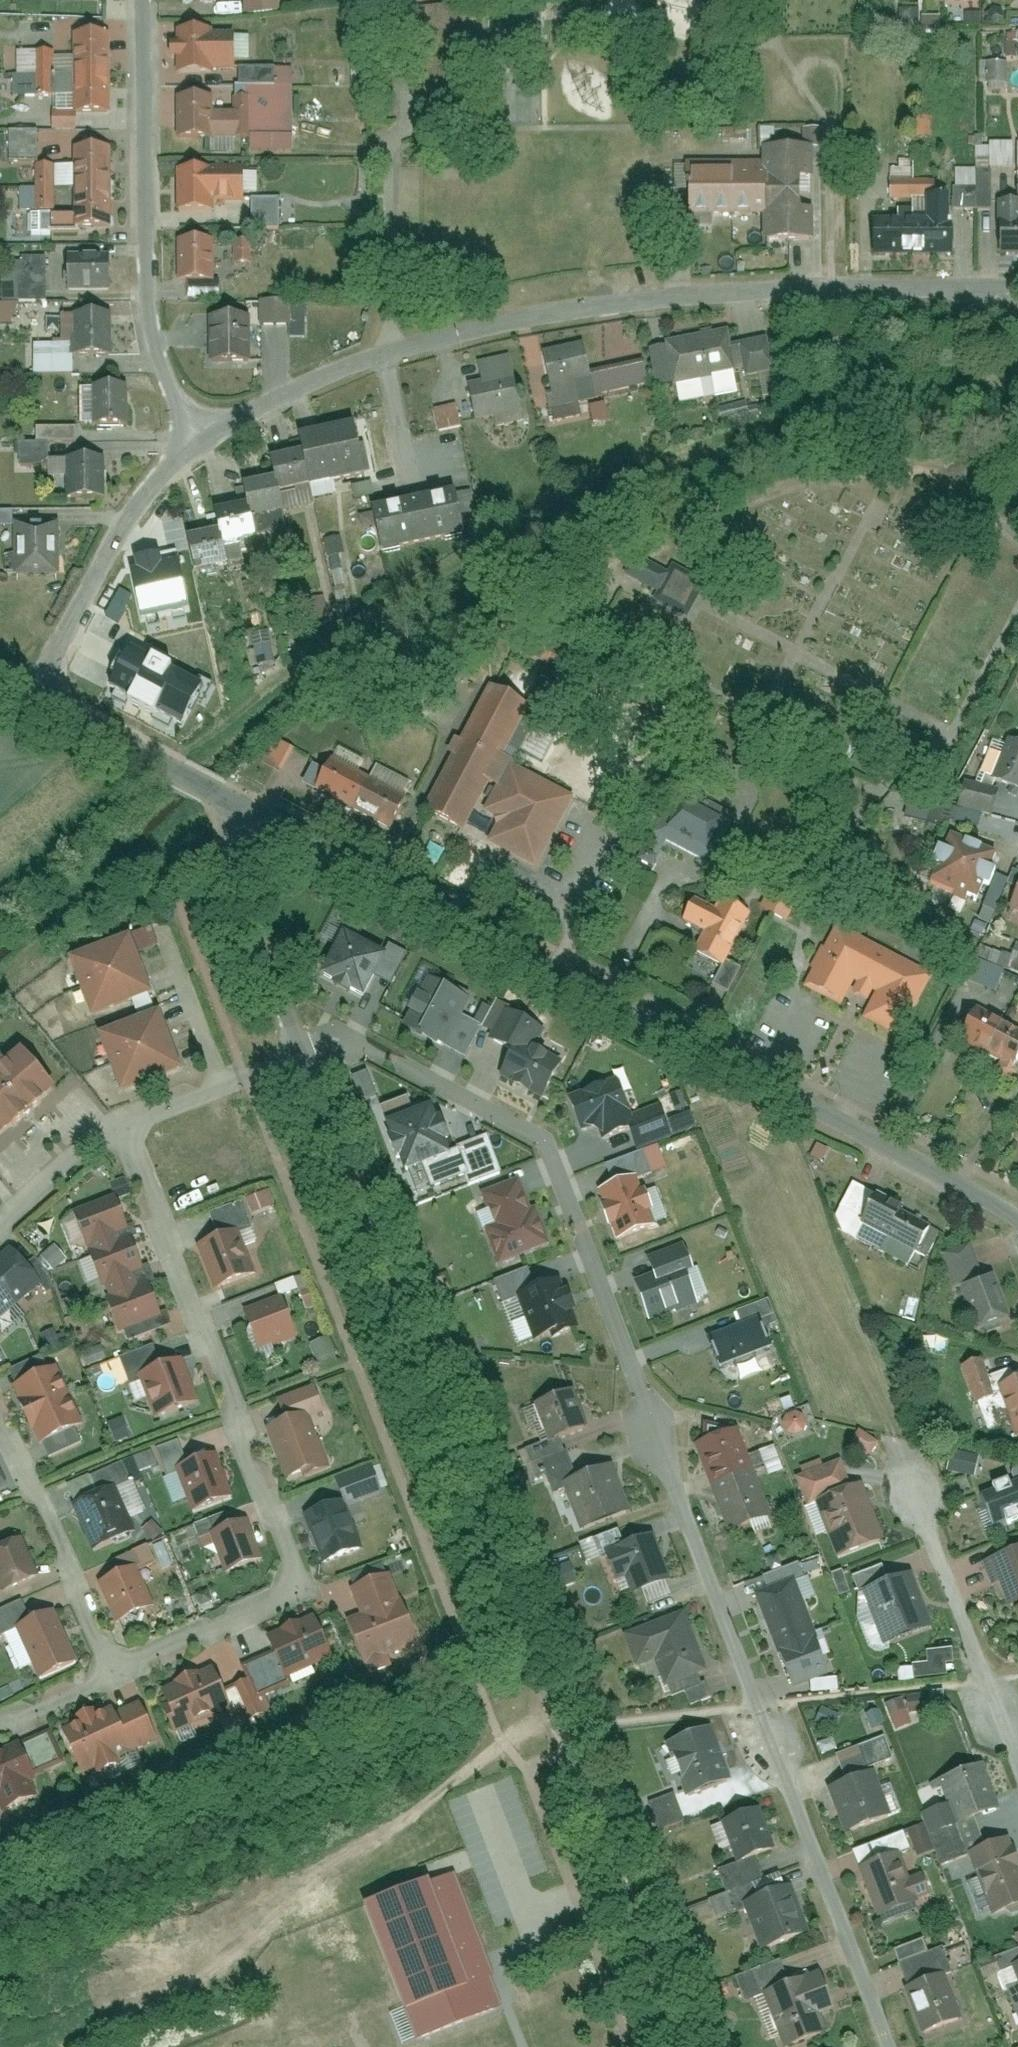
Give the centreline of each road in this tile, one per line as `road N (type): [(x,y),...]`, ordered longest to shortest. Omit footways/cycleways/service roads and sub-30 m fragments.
road 1 (residential): [(302,1052),(327,1043),(361,1046),(537,1138),(889,2046)]
road 2 (residential): [(677,2046),(404,1344),(302,1052)]
road 3 (residential): [(239,808),(1001,1203),(1017,1222)]
road 4 (residential): [(279,398),(401,349),(529,319),(829,286),(1017,288)]
road 5 (residential): [(105,1120),(229,1383),(246,1457),(292,1562),(289,1585),(272,1604),(114,1673)]
road 6 (residential): [(143,0),(153,335)]
road 7 (residential): [(43,690),(101,569),(150,494),(203,439)]
road 8 (residential): [(910,1489),(1017,1759)]
road 9 (residential): [(0,1418),(114,1673)]
road 10 (residential): [(302,1052),(232,879),(228,850),(239,808)]
road 11 (residential): [(43,690),(239,808)]
road 12 (residential): [(105,1120),(302,1052)]
road 13 (residential): [(0,1217),(105,1120)]
road 14 (residential): [(114,1673),(0,1723)]

